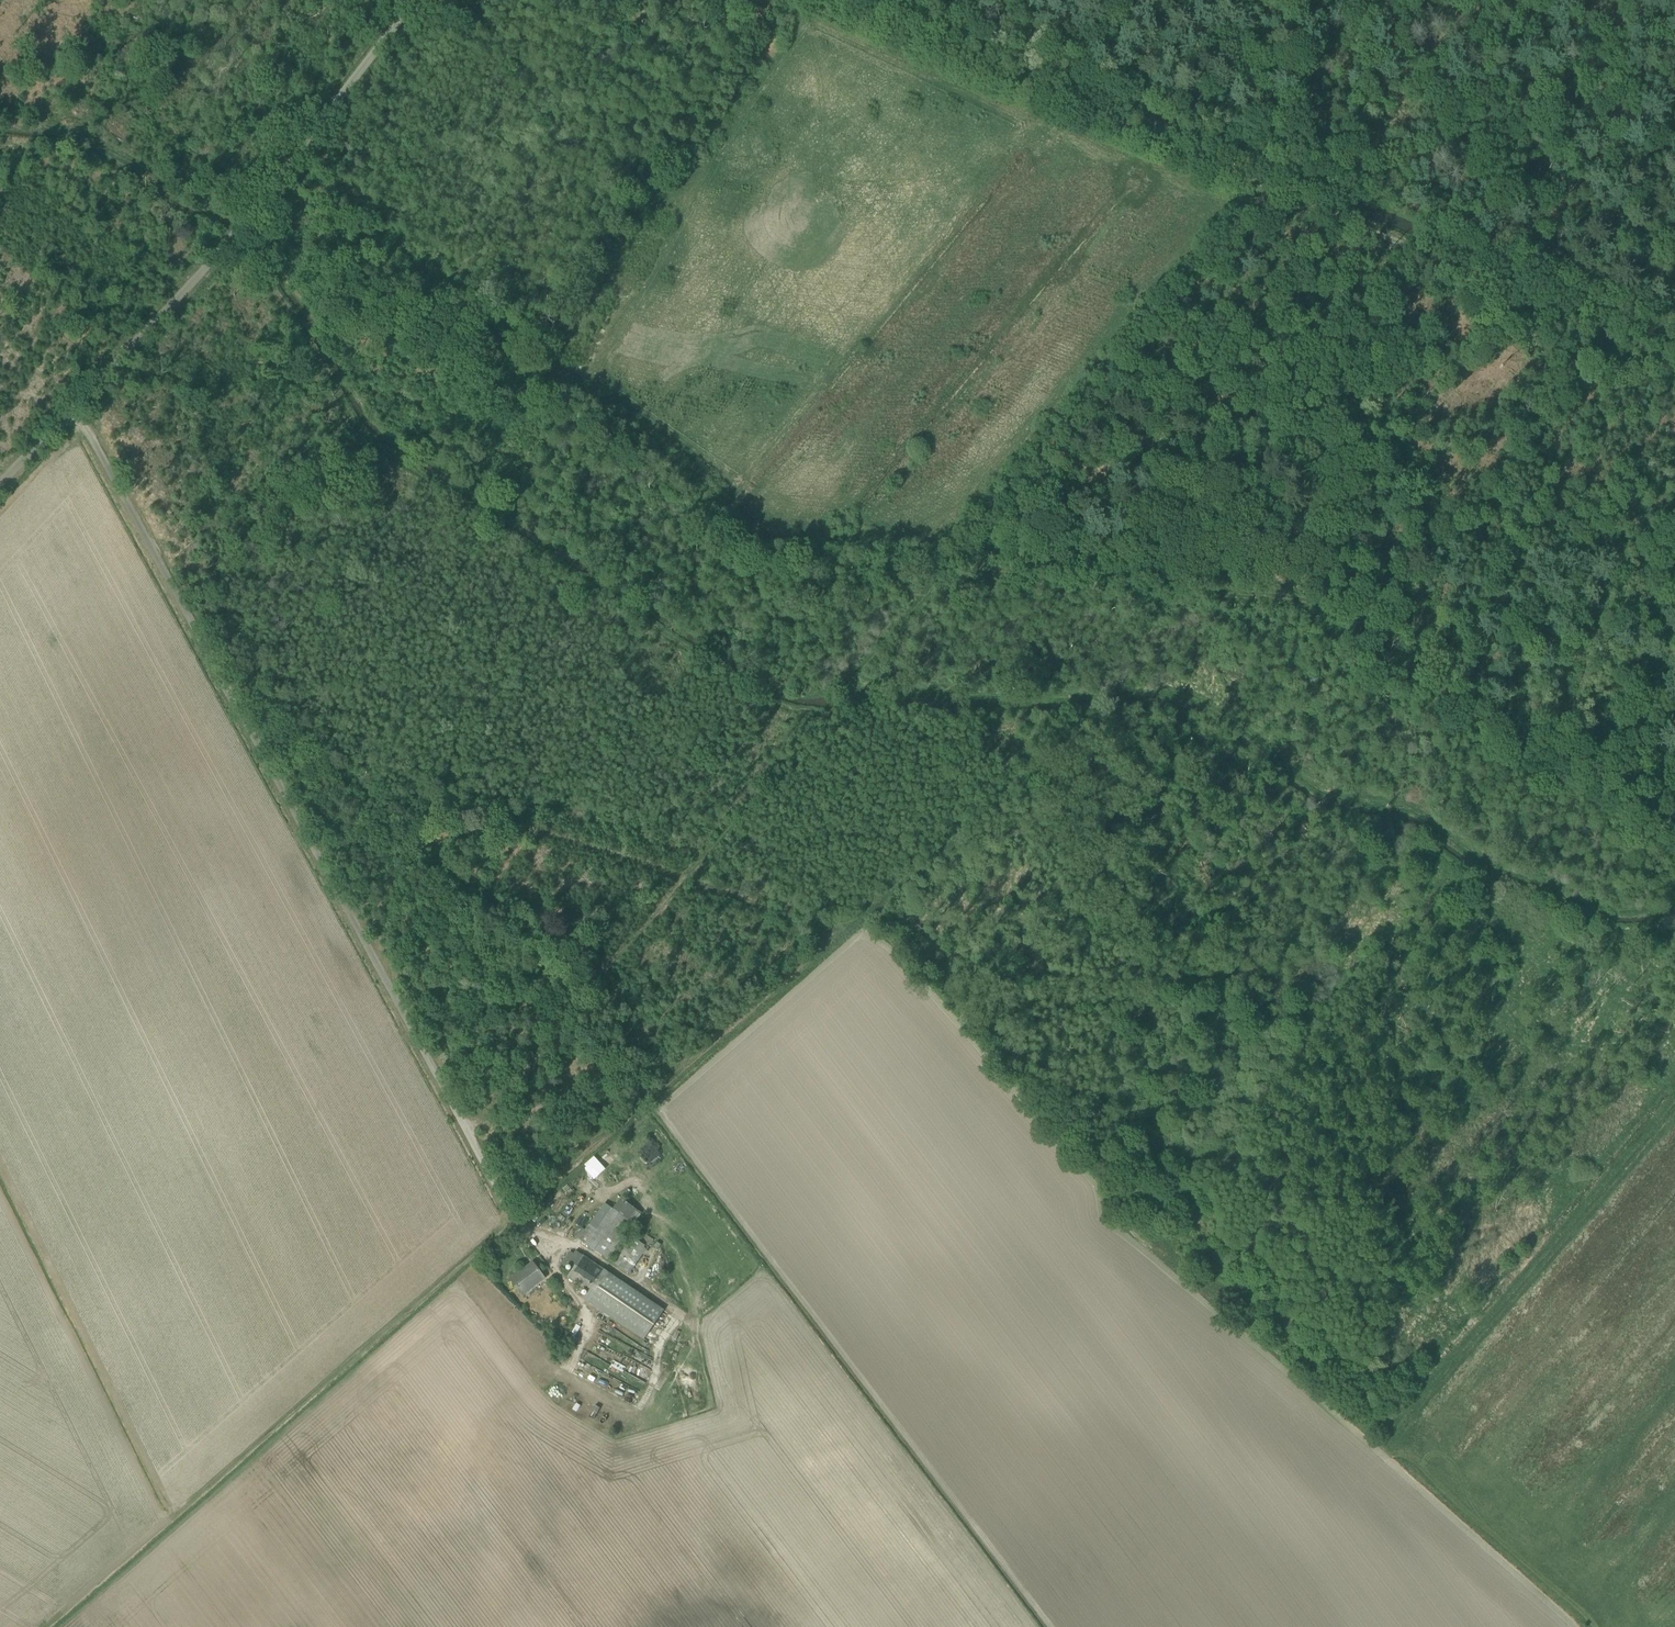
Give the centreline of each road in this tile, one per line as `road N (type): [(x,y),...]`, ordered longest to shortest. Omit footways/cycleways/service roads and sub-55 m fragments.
road 1 (unclassified): [(517,1221),(73,405)]
road 2 (unclassified): [(73,405),(228,242),(413,0)]
road 3 (track): [(1288,196),(834,0)]
road 4 (track): [(1288,196),(1618,338),(1674,371)]

